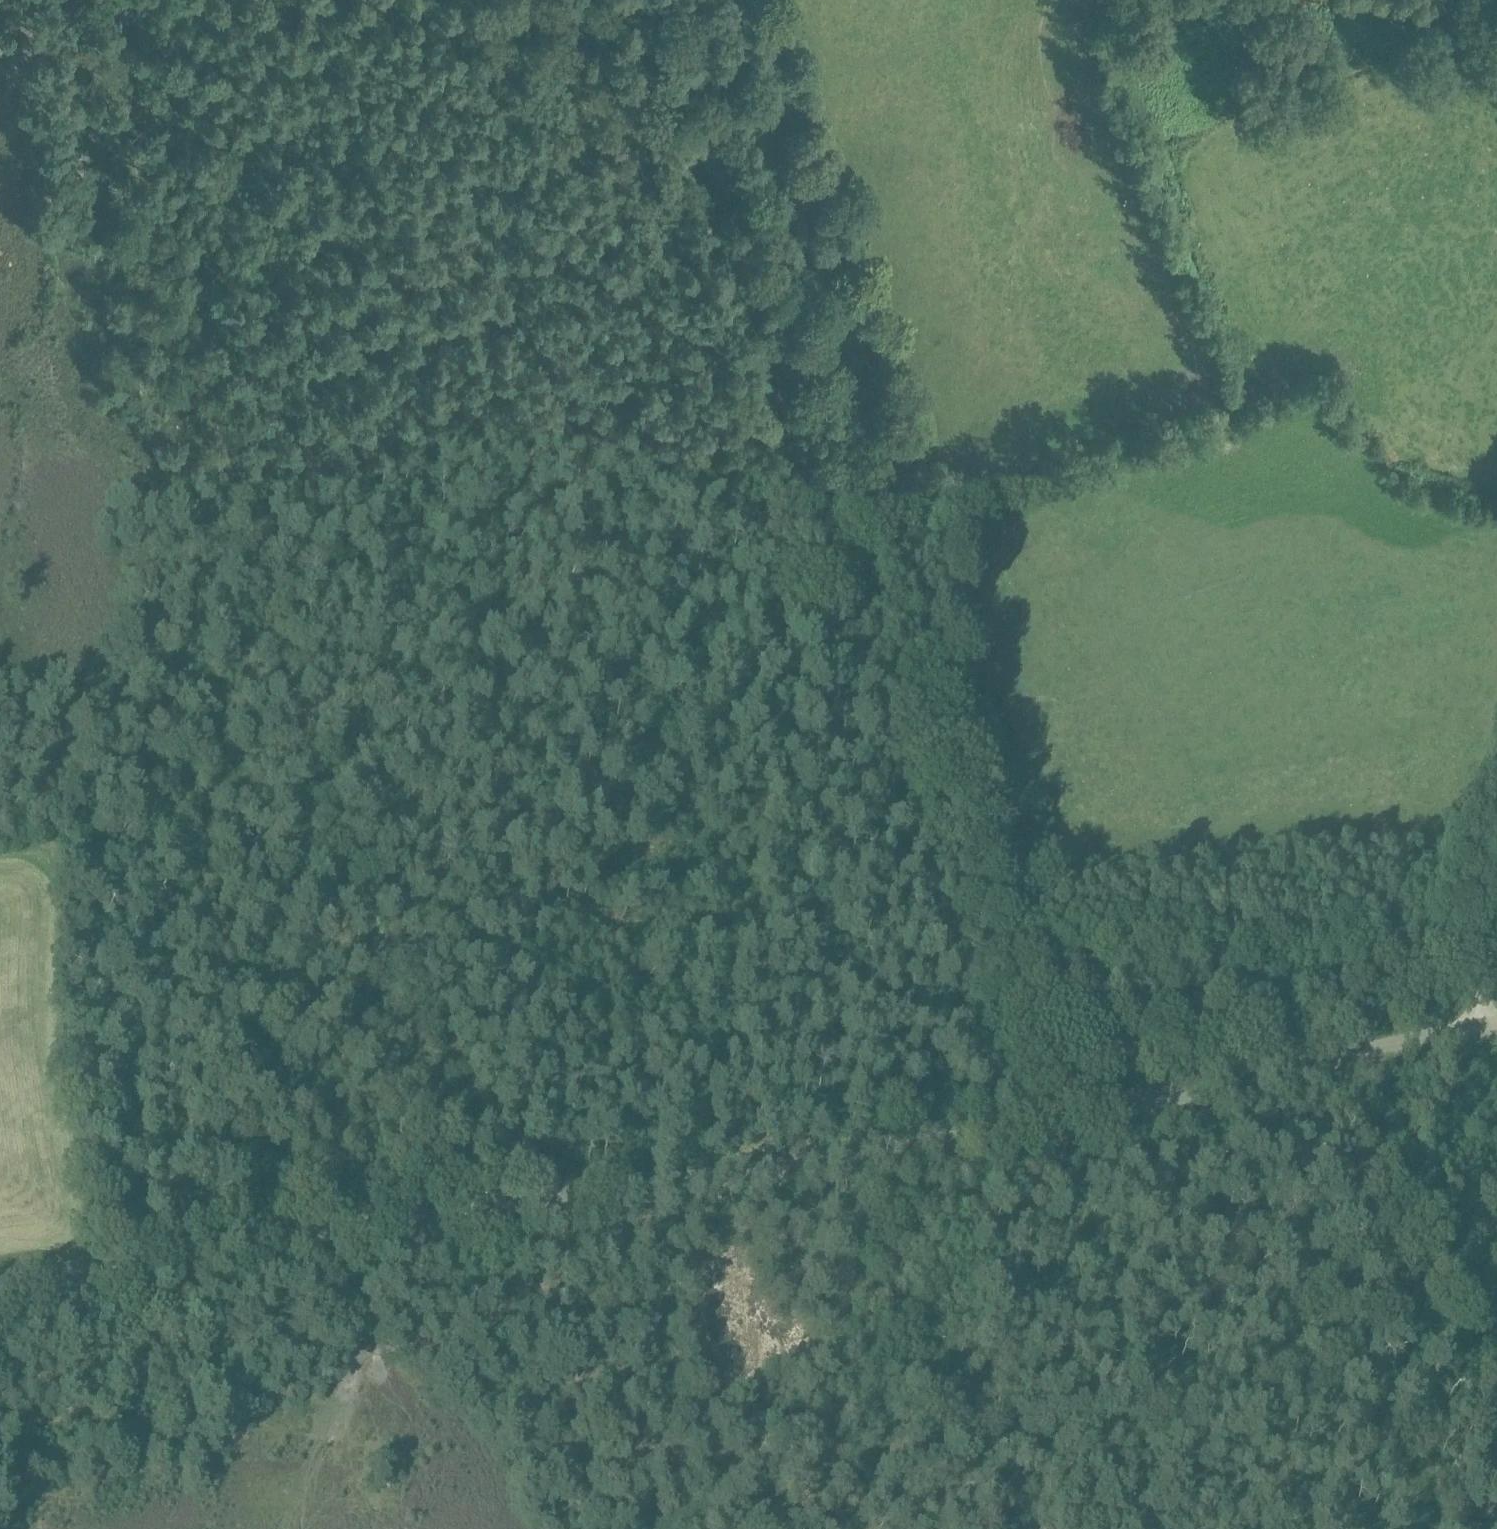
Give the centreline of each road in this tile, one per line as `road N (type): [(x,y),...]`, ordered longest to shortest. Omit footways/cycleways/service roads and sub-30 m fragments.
road 1 (tertiary): [(0,1281),(995,1131),(1496,1024)]
road 2 (track): [(84,0),(463,1214)]
road 3 (track): [(1452,1528),(1195,1091)]

